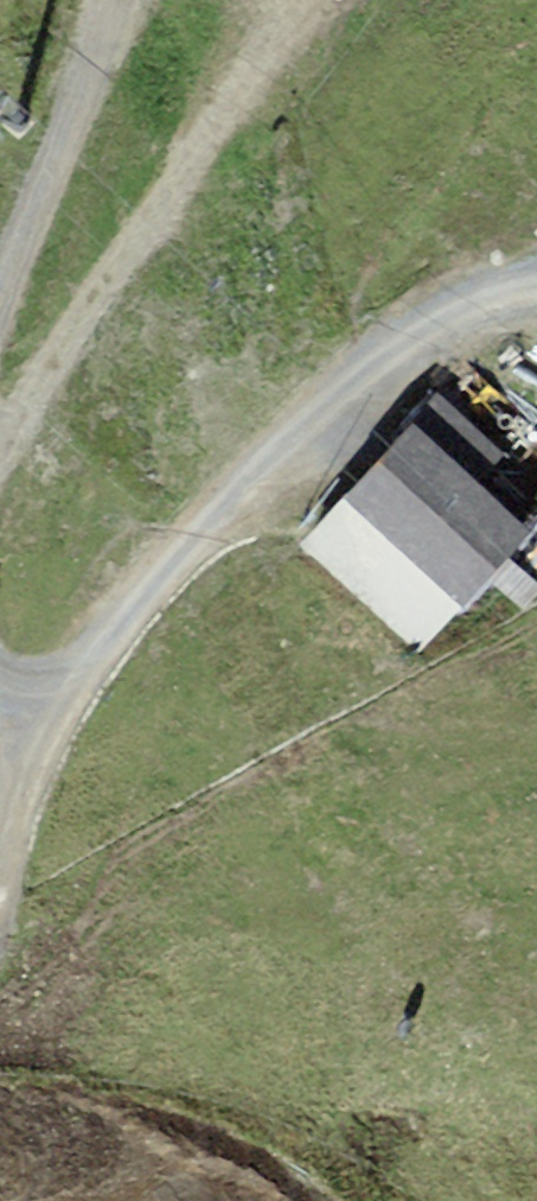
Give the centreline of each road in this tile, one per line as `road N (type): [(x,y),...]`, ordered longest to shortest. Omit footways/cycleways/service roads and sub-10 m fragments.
road 1 (track): [(536,287),(455,290),(10,723)]
road 2 (track): [(0,348),(28,223),(116,0)]

